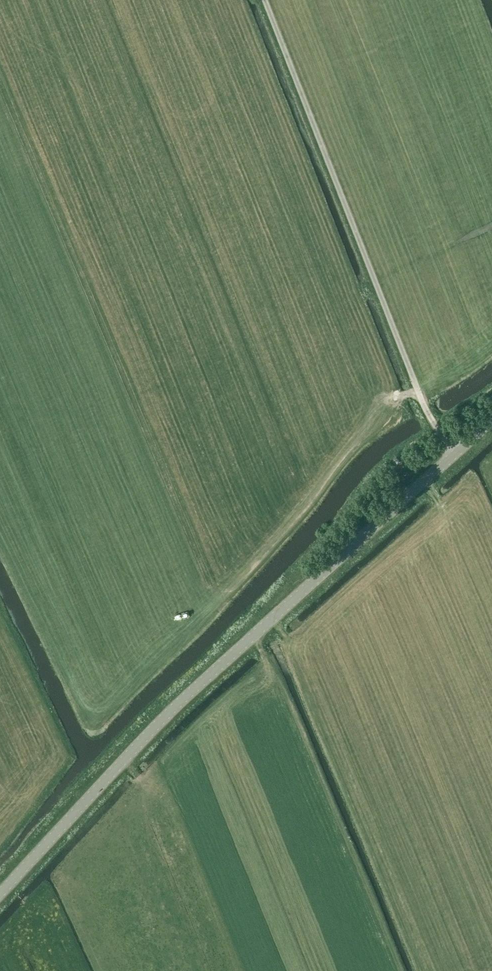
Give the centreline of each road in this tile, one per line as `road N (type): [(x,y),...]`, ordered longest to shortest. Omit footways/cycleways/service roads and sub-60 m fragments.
road 1 (tertiary): [(0,893),(172,709),(457,453)]
road 2 (unclassified): [(457,453),(426,411),(263,0)]

